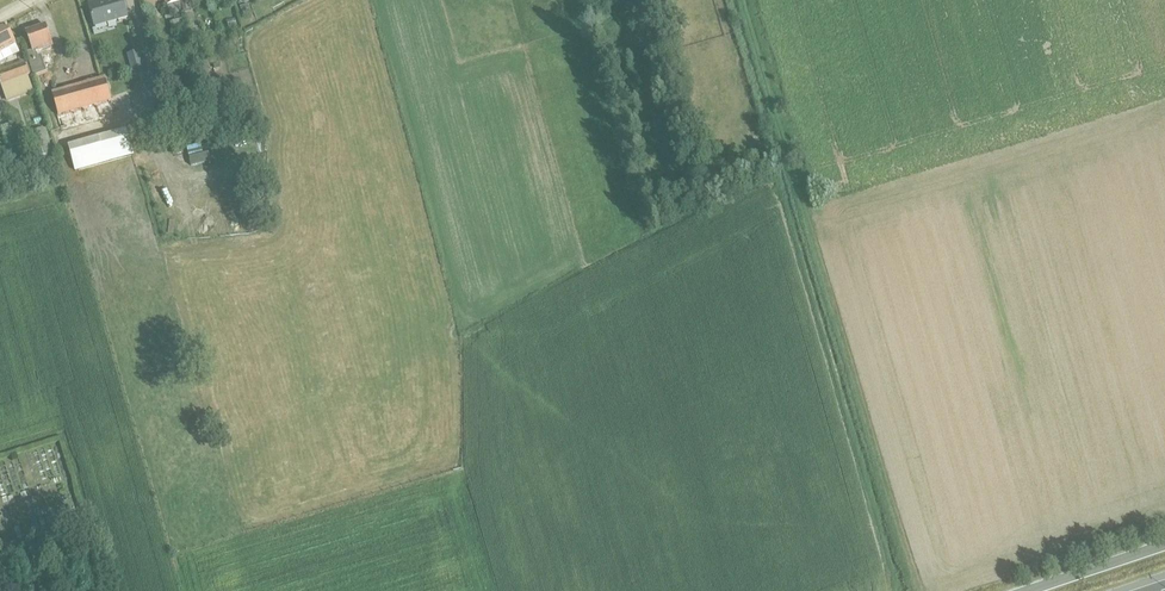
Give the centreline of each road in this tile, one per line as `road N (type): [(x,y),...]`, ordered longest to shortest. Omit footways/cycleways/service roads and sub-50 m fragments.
road 1 (tertiary): [(1029,590),(1164,545)]

